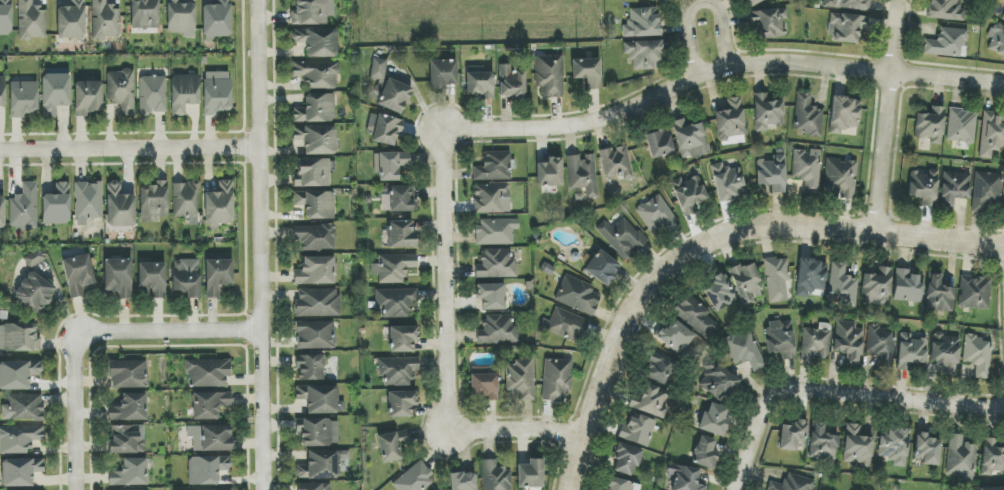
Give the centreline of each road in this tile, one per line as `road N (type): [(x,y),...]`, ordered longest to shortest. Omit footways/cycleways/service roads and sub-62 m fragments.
road 1 (residential): [(1003,248),(767,230),(723,238),(668,264),(614,342),(569,489)]
road 2 (residential): [(442,133),(587,124),(728,68),(891,73),(1003,87)]
road 3 (residential): [(262,489),(259,0)]
road 4 (residential): [(580,441),(541,431),(448,433),(442,133)]
road 5 (residential): [(736,489),(758,417),(792,393),(1003,408)]
road 6 (residential): [(0,152),(258,150)]
road 7 (residential): [(872,236),(898,0)]
road 8 (residential): [(259,332),(74,335)]
road 9 (residential): [(728,68),(718,14),(704,3),(688,15),(695,76)]
road 10 (residential): [(74,335),(76,489)]

